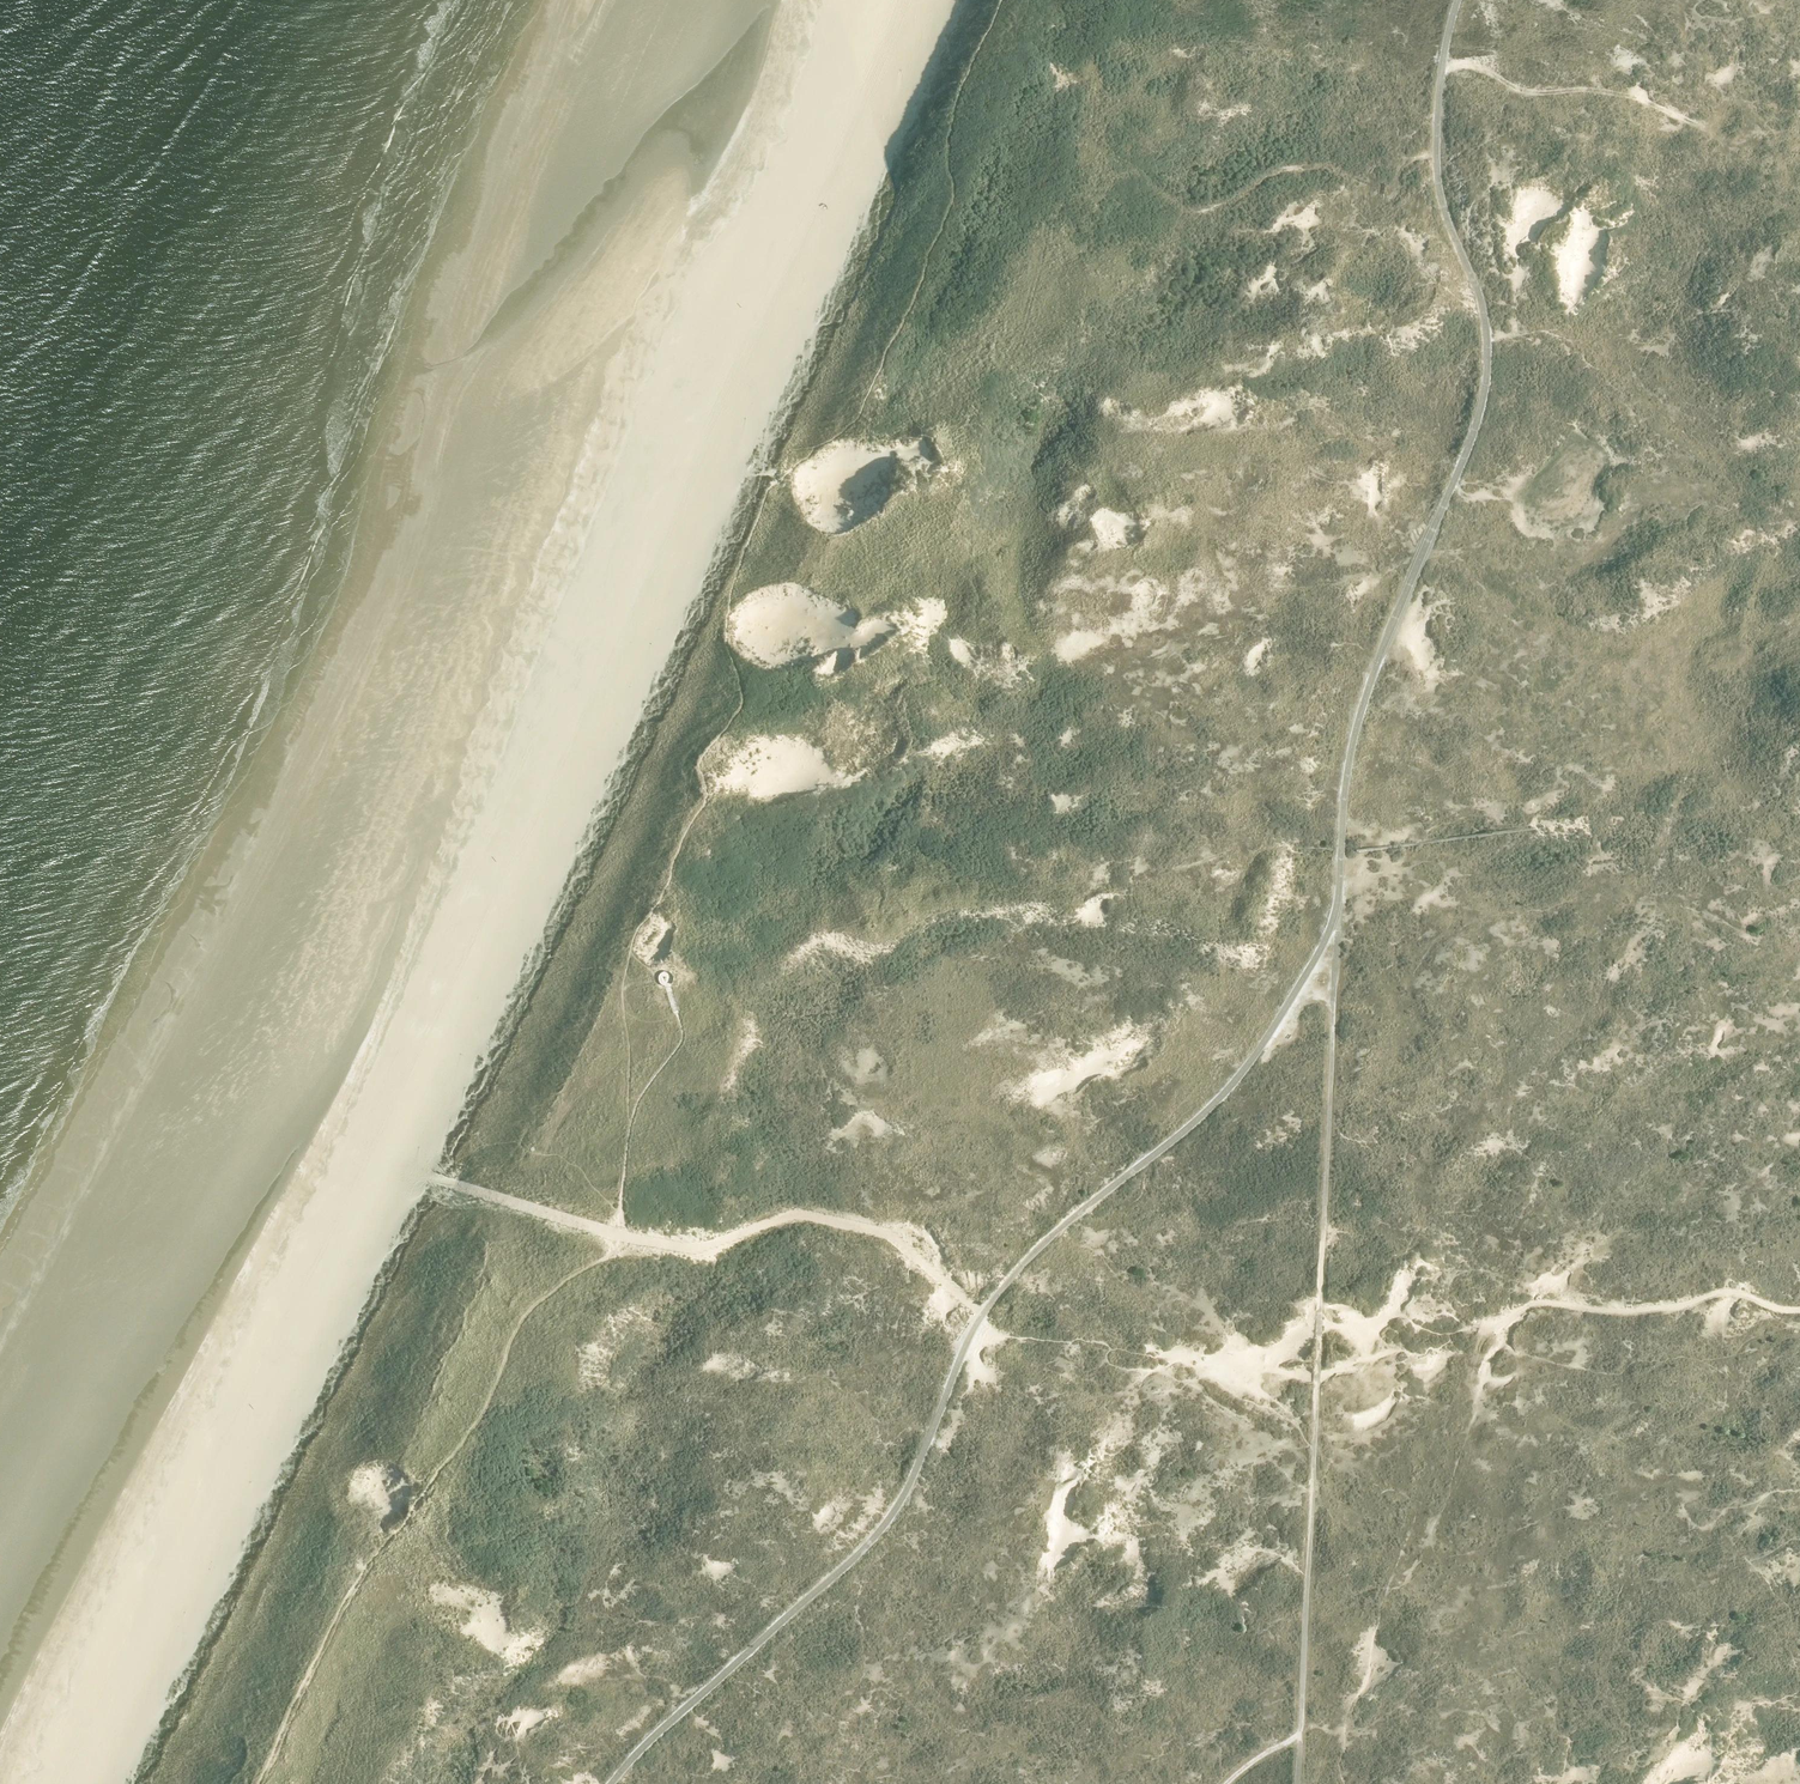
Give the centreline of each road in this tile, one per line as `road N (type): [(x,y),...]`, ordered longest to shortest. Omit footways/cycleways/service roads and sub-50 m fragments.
road 1 (track): [(1298,1783),(1336,912)]

